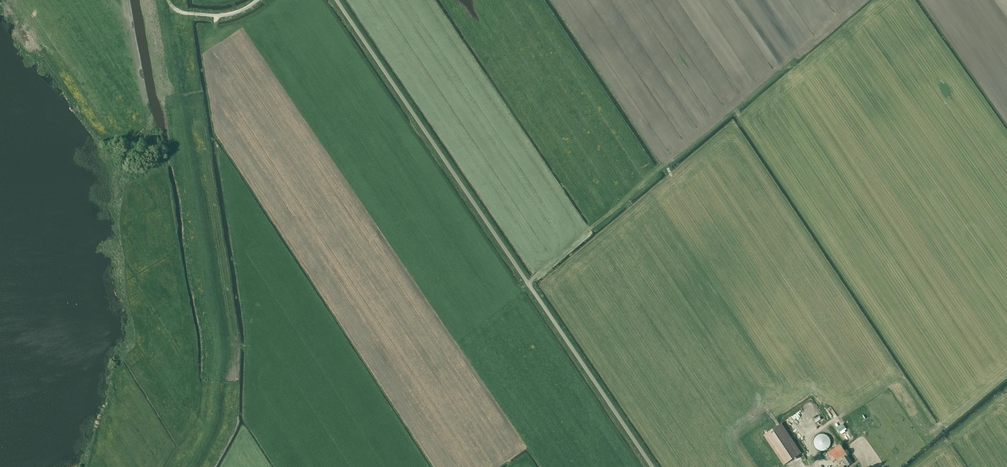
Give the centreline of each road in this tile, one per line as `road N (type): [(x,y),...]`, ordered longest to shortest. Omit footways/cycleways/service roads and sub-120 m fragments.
road 1 (unclassified): [(652,466),(336,0)]

